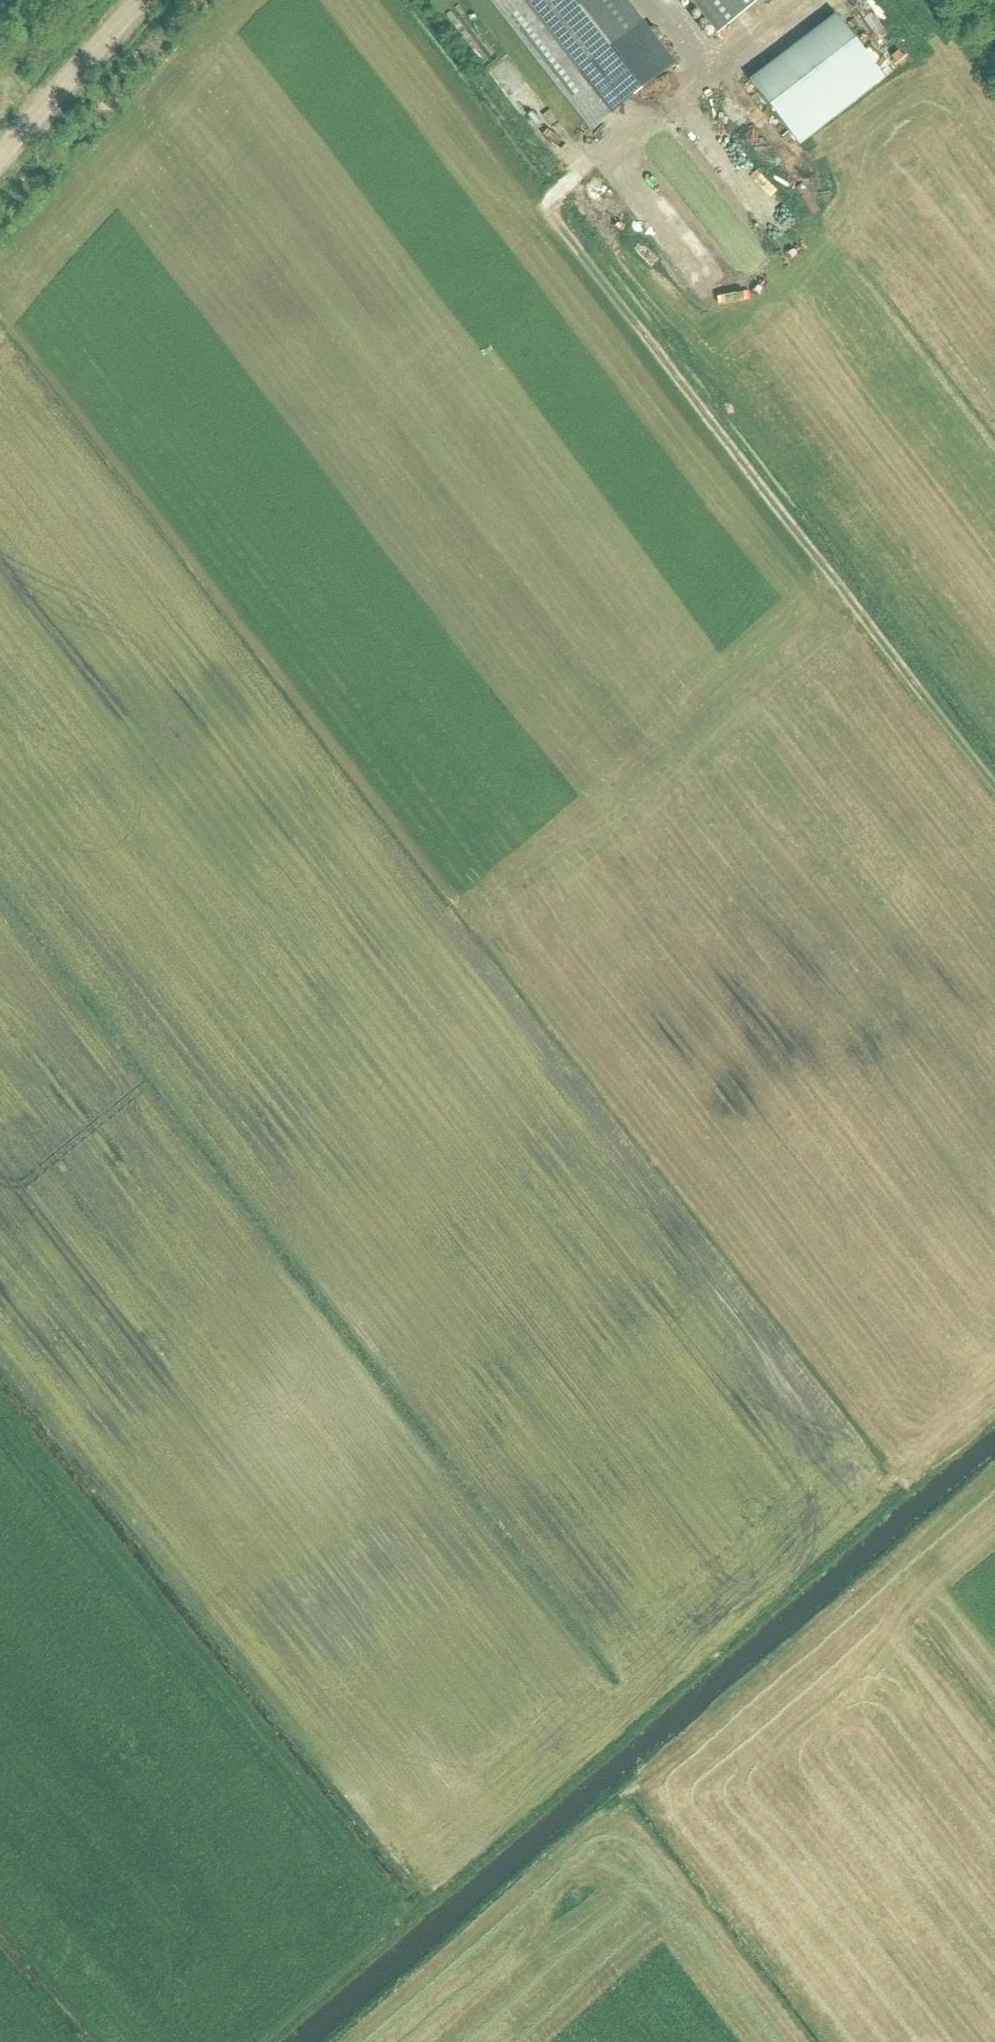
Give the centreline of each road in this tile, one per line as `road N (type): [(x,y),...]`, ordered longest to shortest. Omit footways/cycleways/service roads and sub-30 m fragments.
road 1 (track): [(277,2041),(994,1425)]
road 2 (unclassified): [(0,158),(141,0)]

